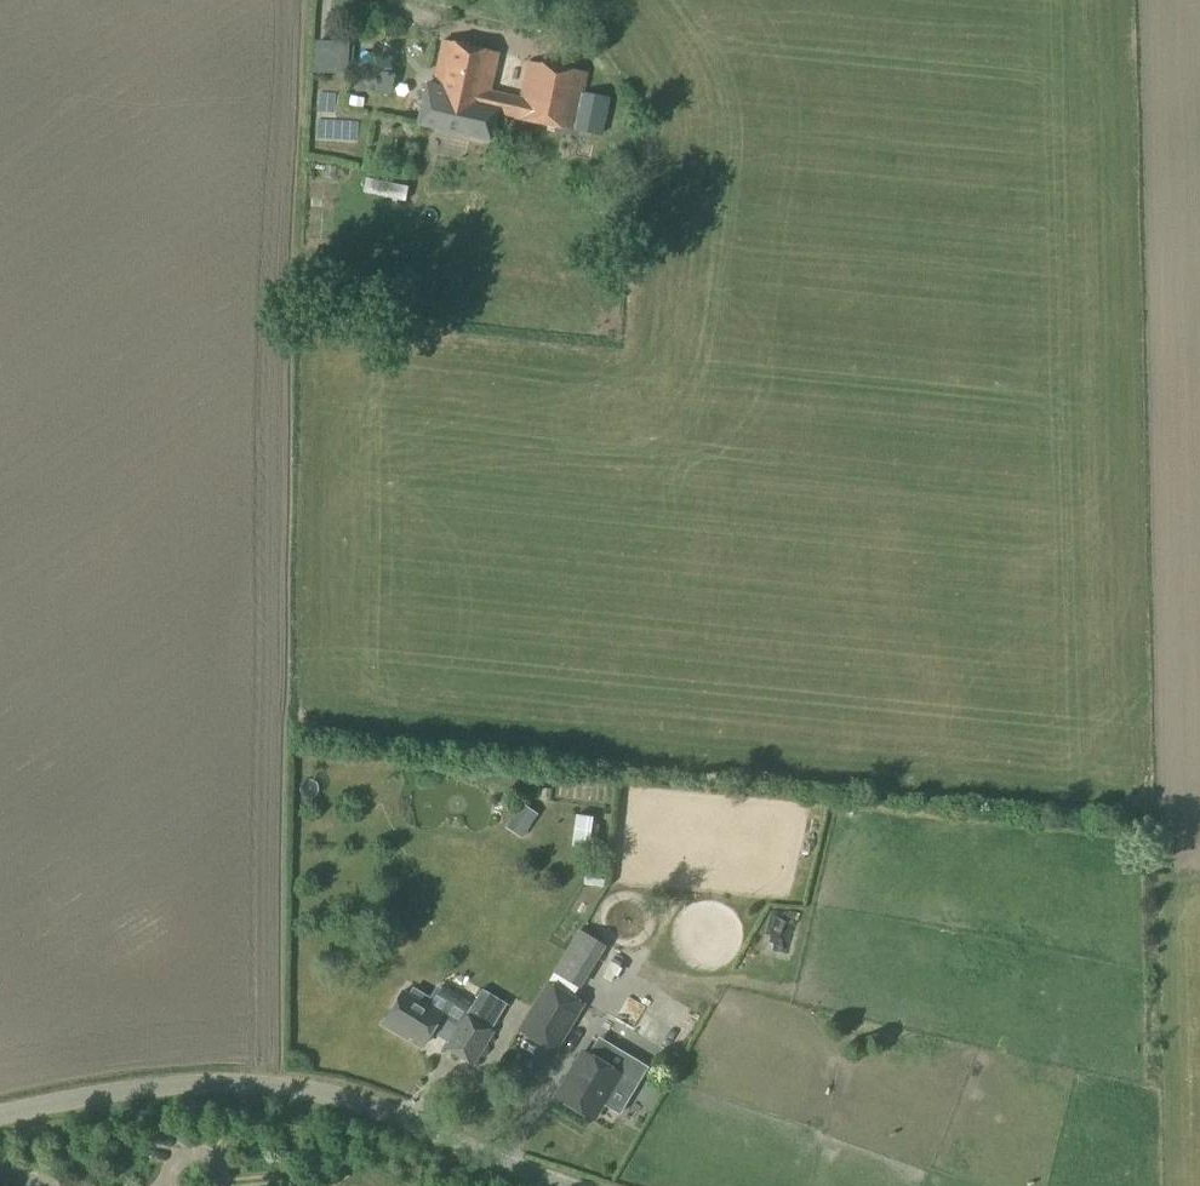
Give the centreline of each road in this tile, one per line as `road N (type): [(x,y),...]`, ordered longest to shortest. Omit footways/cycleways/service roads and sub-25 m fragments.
road 1 (unclassified): [(0,1115),(205,1082),(284,1087),(359,1107),(557,1185)]

